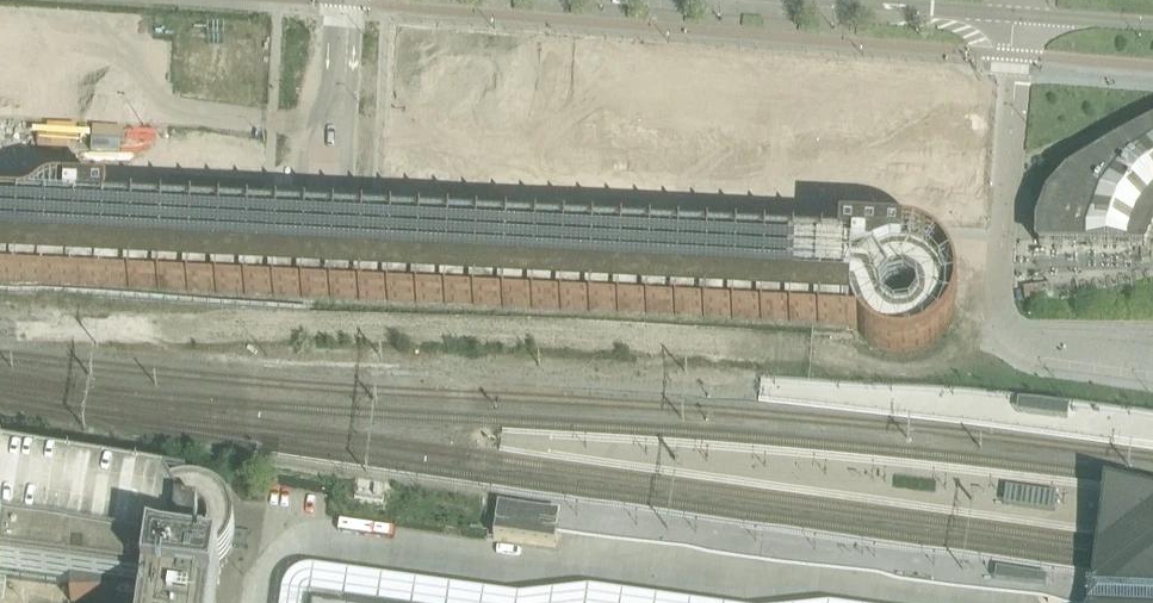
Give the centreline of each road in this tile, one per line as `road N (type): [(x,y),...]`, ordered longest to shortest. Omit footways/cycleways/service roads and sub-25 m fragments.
road 1 (tertiary): [(834,0),(1152,25)]

